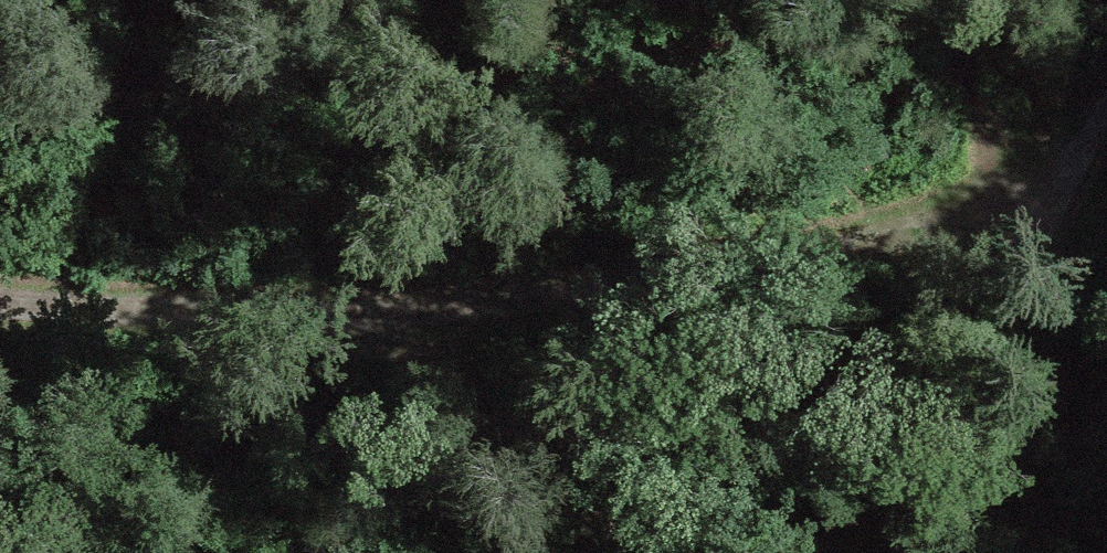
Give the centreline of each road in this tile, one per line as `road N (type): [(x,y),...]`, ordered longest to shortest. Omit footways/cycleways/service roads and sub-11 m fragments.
road 1 (track): [(0,305),(347,320),(736,274),(1039,202)]
road 2 (track): [(646,552),(564,460),(347,320)]
road 3 (track): [(958,552),(1039,202)]
road 4 (track): [(1039,202),(1106,103)]

